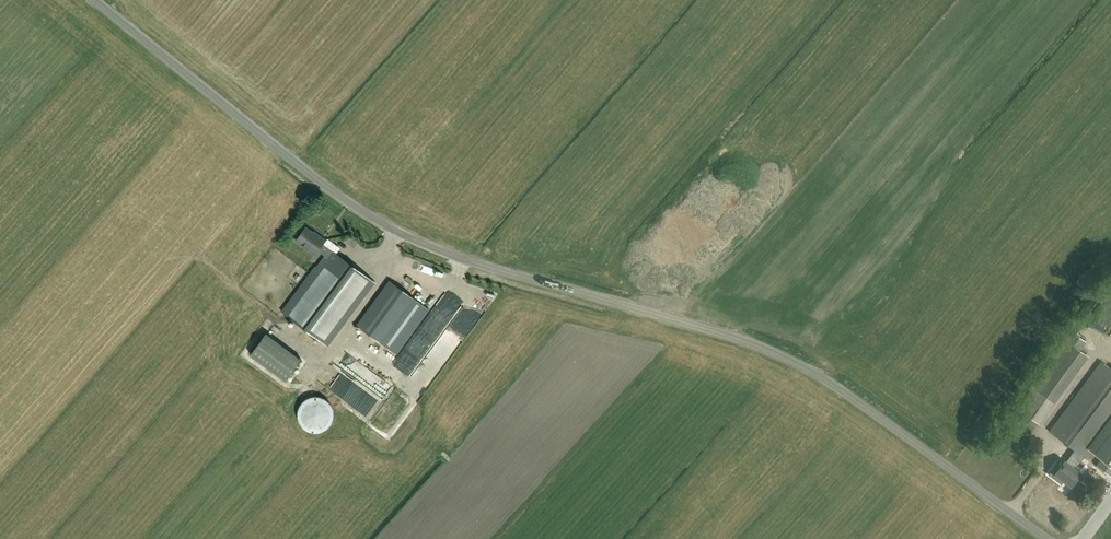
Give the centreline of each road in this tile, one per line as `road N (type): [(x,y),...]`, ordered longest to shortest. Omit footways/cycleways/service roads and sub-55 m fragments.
road 1 (unclassified): [(1052,538),(835,383),(775,349),(541,283),(382,225),(333,196),(93,0)]

